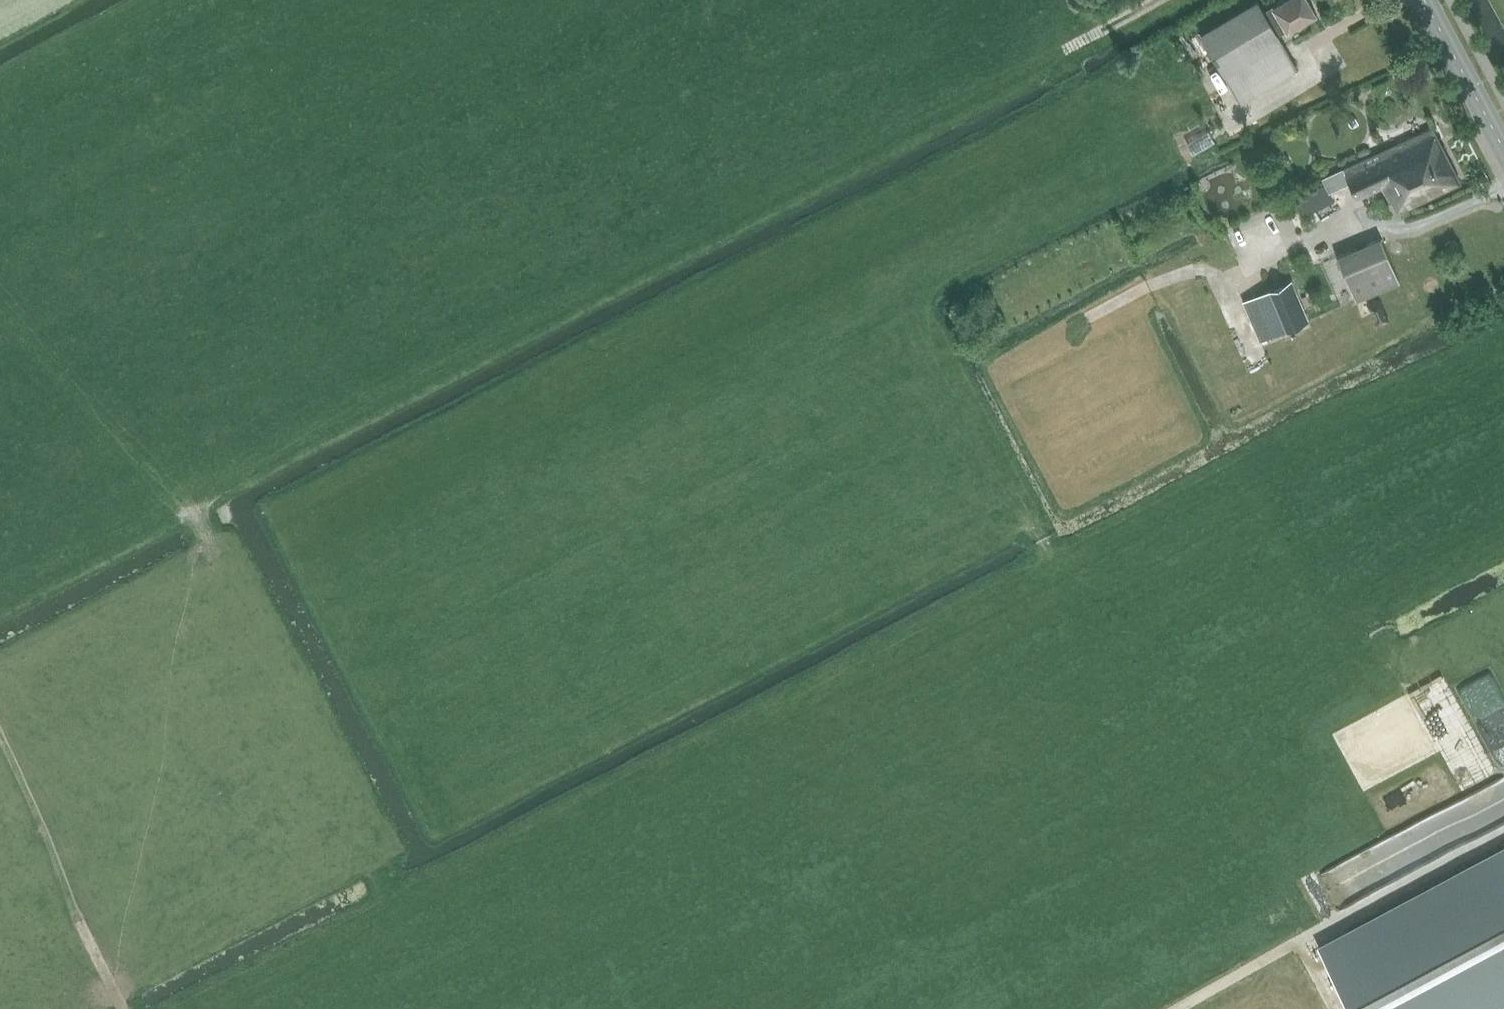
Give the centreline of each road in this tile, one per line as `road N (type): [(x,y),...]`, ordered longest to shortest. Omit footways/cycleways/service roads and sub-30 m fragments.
road 1 (tertiary): [(1503,151),(1426,0)]

